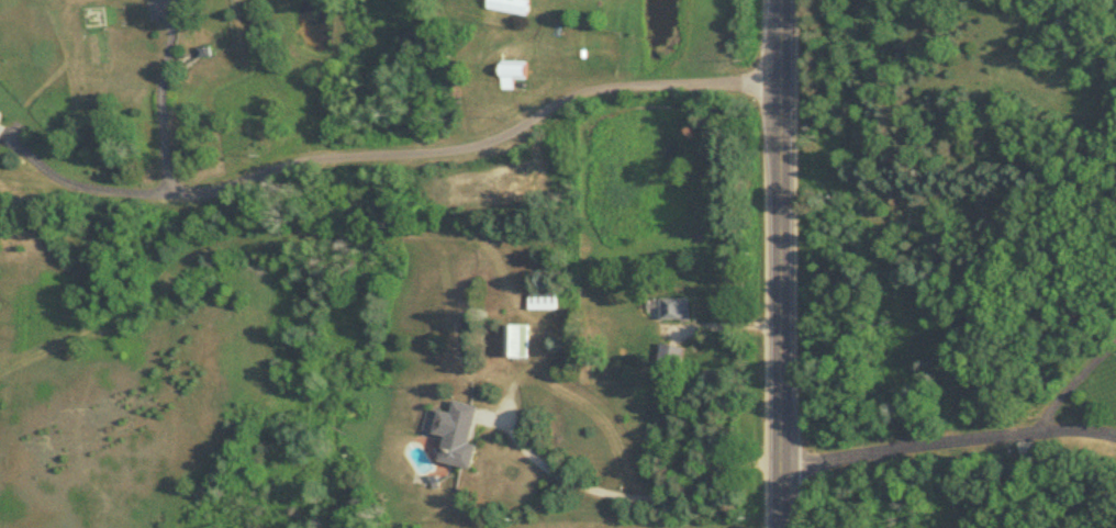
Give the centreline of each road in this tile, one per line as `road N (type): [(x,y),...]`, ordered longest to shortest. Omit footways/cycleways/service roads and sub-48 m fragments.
road 1 (tertiary): [(779,527),(779,0)]
road 2 (residential): [(779,465),(1049,429),(1115,438)]

